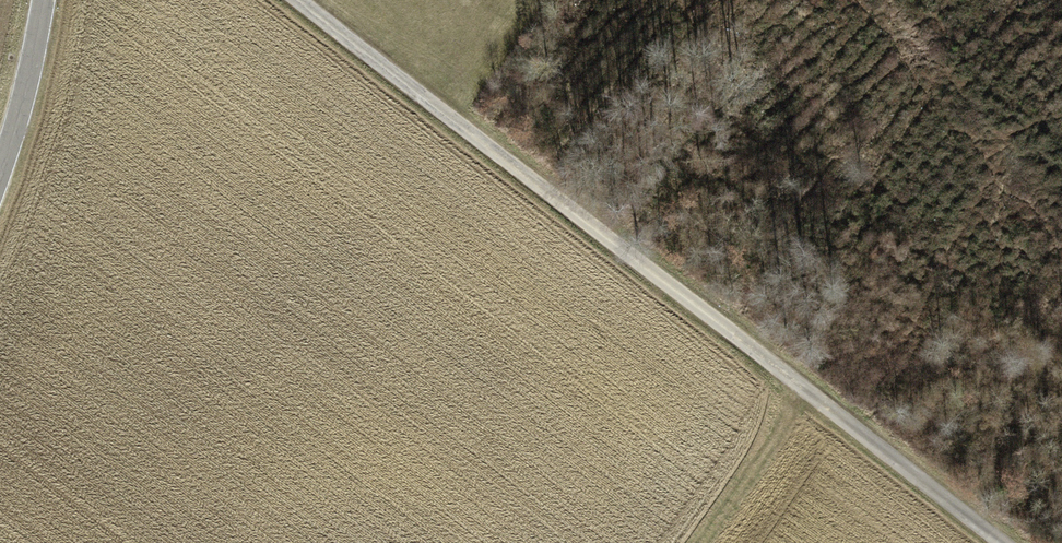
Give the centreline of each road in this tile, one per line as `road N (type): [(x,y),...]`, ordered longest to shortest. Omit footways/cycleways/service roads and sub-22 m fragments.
road 1 (unclassified): [(1007,542),(297,0)]
road 2 (track): [(706,542),(811,391)]
road 3 (tertiary): [(0,175),(33,83),(46,0)]

